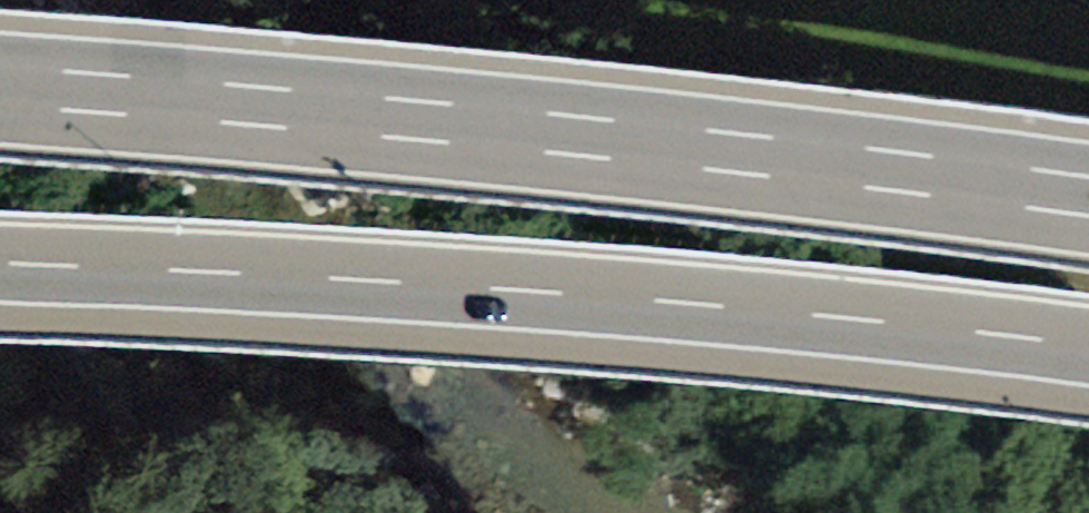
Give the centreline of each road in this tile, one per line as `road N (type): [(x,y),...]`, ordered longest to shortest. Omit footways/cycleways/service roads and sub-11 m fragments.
road 1 (motorway): [(1088,196),(409,120),(0,86)]
road 2 (motorway): [(0,260),(479,283),(1088,343)]
road 3 (track): [(1088,344),(1020,353),(683,207),(321,0)]

